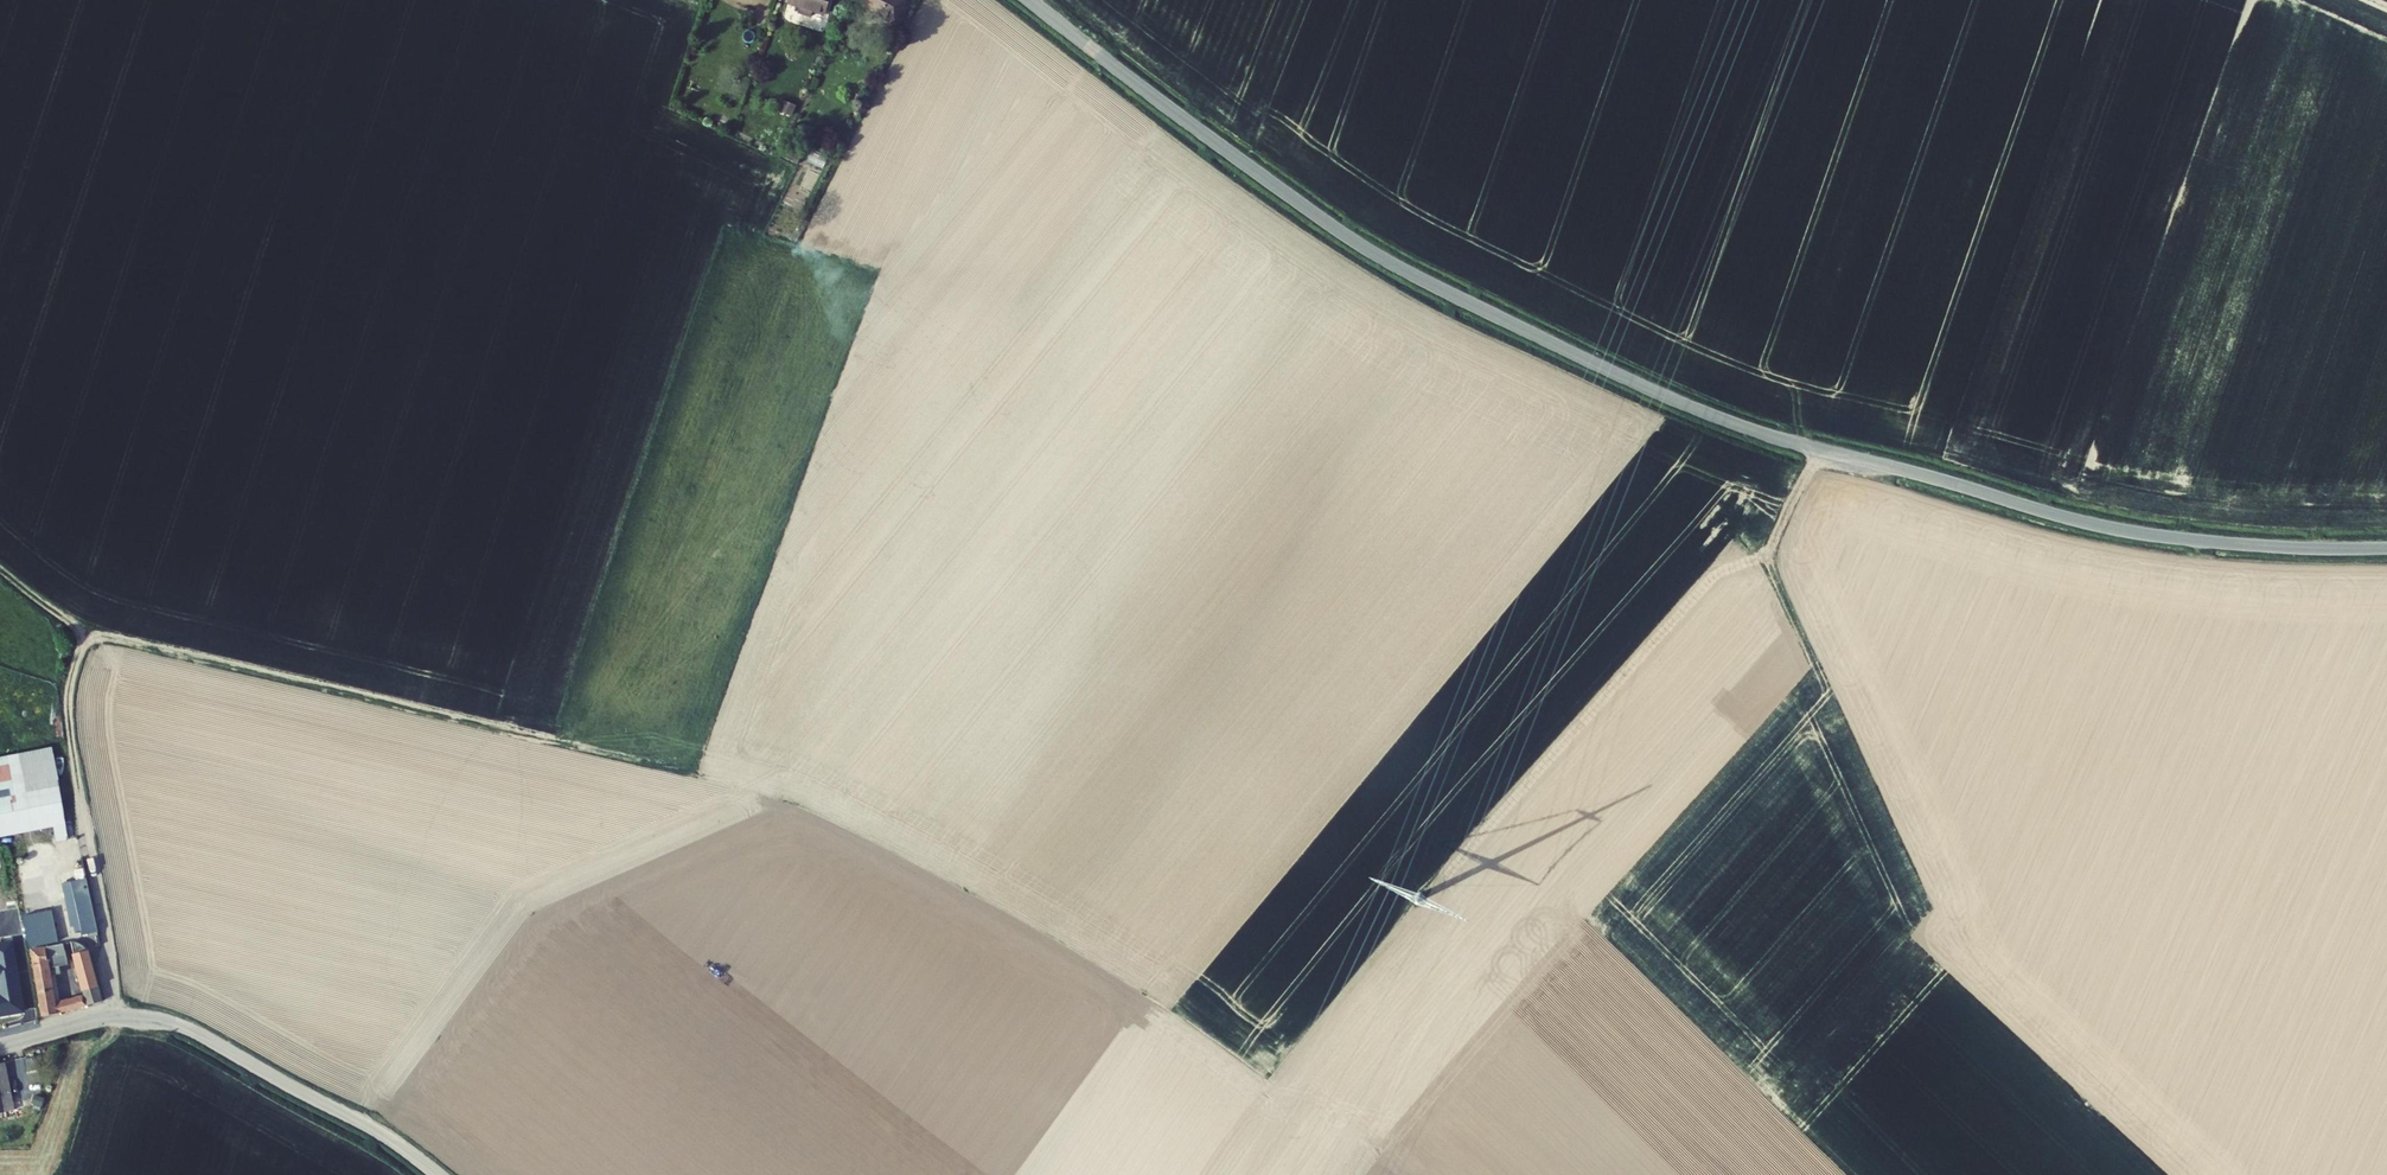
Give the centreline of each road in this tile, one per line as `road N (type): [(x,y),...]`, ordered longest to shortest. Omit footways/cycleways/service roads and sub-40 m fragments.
road 1 (tertiary): [(1028,0),(1377,255),(1708,414),(2118,530),(2259,546),(2386,549)]
road 2 (track): [(124,1016),(76,734),(72,694),(86,643),(81,620),(0,562)]
road 3 (tertiary): [(0,1044),(113,1017),(171,1022),(383,1134),(438,1174)]

